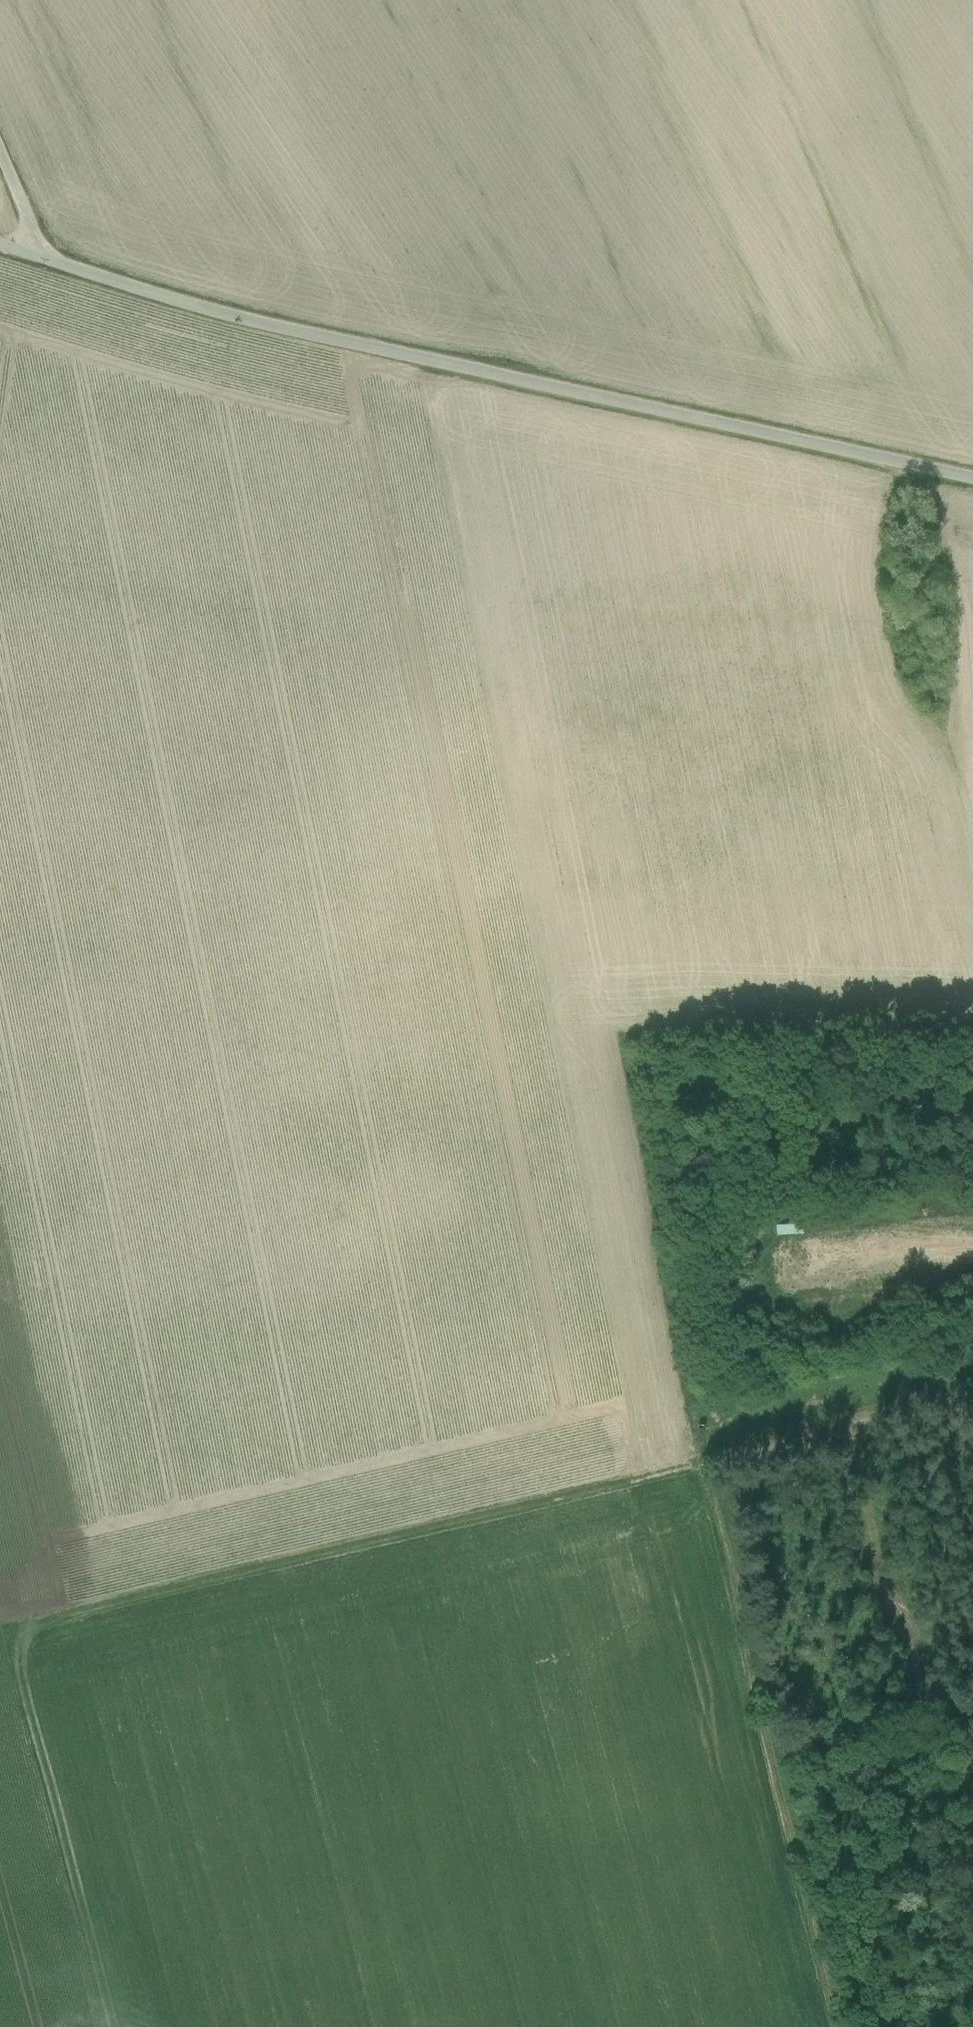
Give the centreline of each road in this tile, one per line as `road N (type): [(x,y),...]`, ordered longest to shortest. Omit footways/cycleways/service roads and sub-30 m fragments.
road 1 (unclassified): [(0,245),(222,314),(972,479)]

